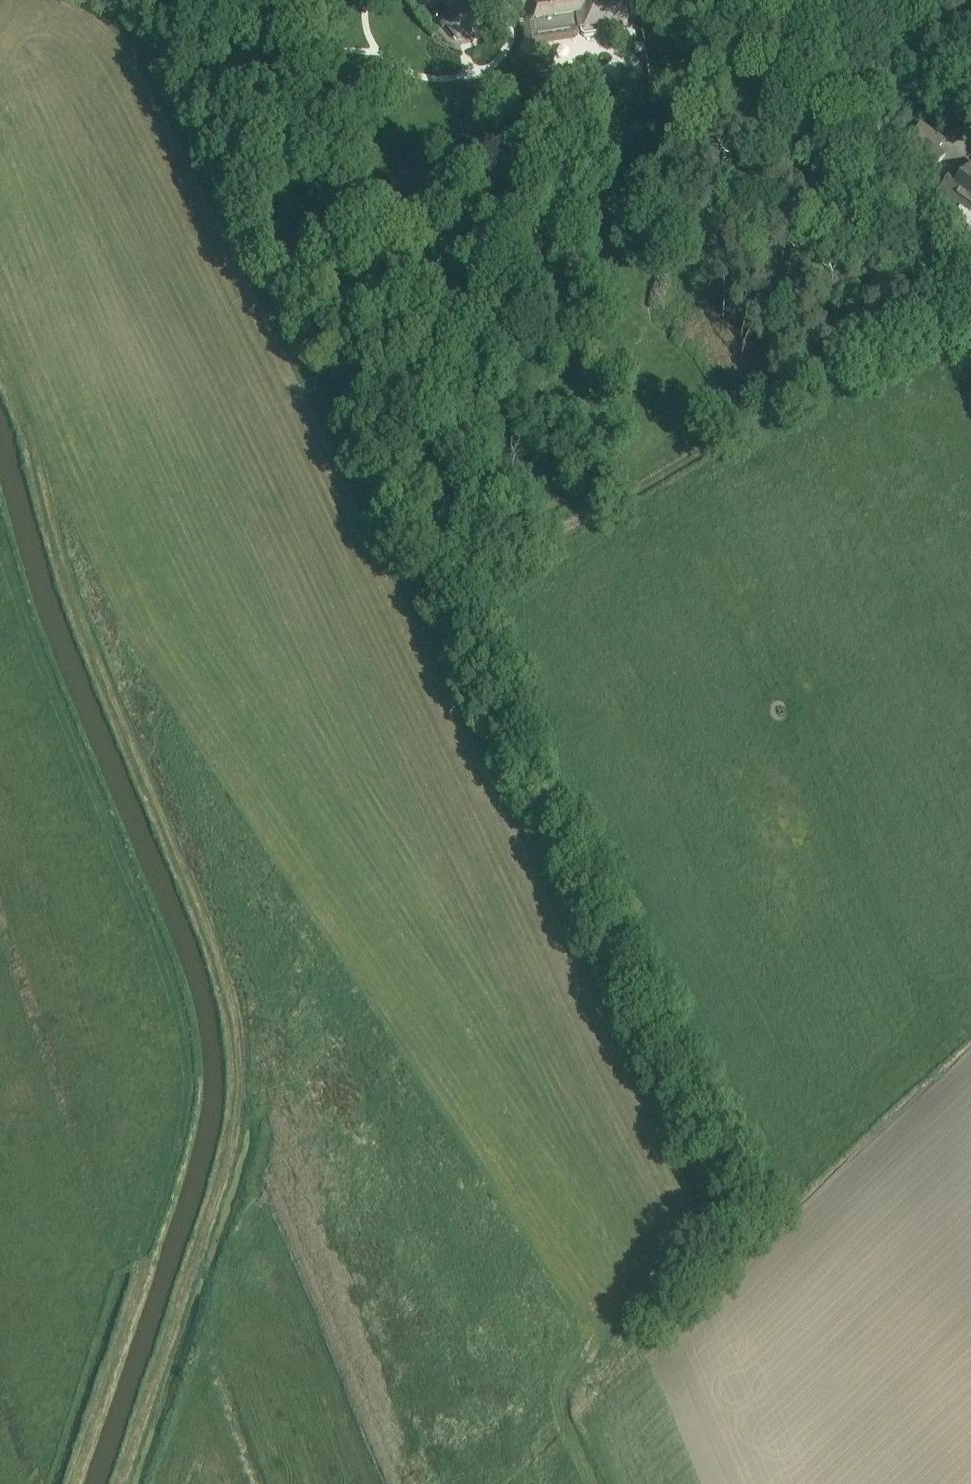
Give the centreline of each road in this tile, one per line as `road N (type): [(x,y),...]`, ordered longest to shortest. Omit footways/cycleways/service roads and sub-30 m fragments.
road 1 (track): [(591,1483),(559,1414),(559,1394),(590,1331)]
road 2 (unclassified): [(891,69),(783,0)]

